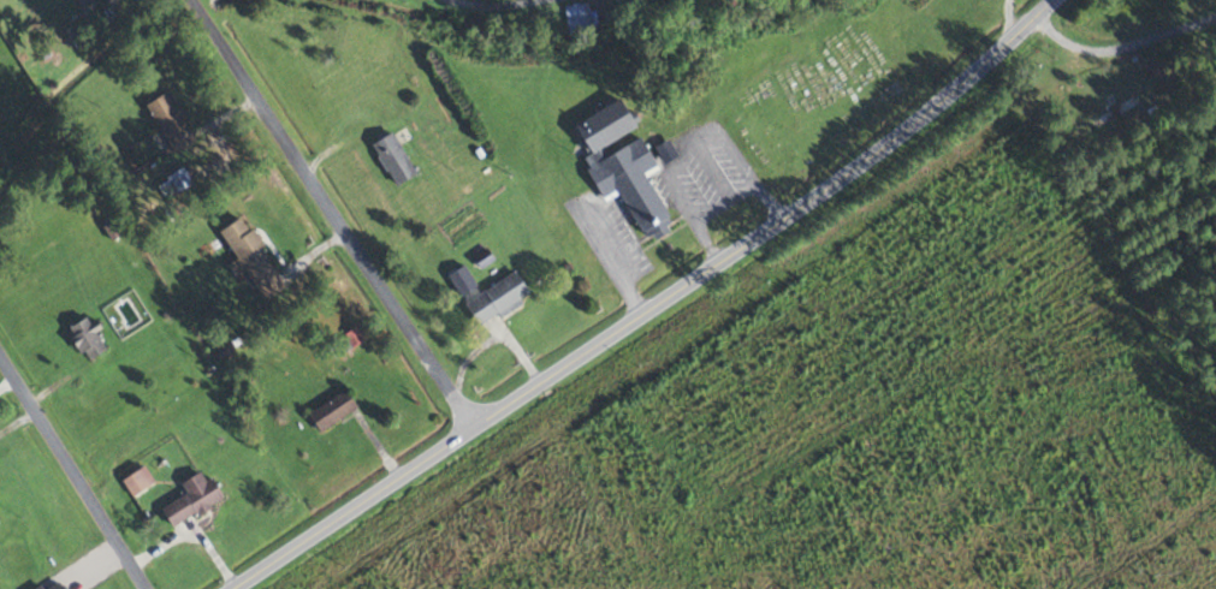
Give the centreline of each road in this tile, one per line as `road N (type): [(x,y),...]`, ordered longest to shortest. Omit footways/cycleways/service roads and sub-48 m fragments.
road 1 (secondary): [(1051,0),(947,97),(783,220),(232,588)]
road 2 (residential): [(189,0),(474,427)]
road 3 (residential): [(140,588),(0,365)]

